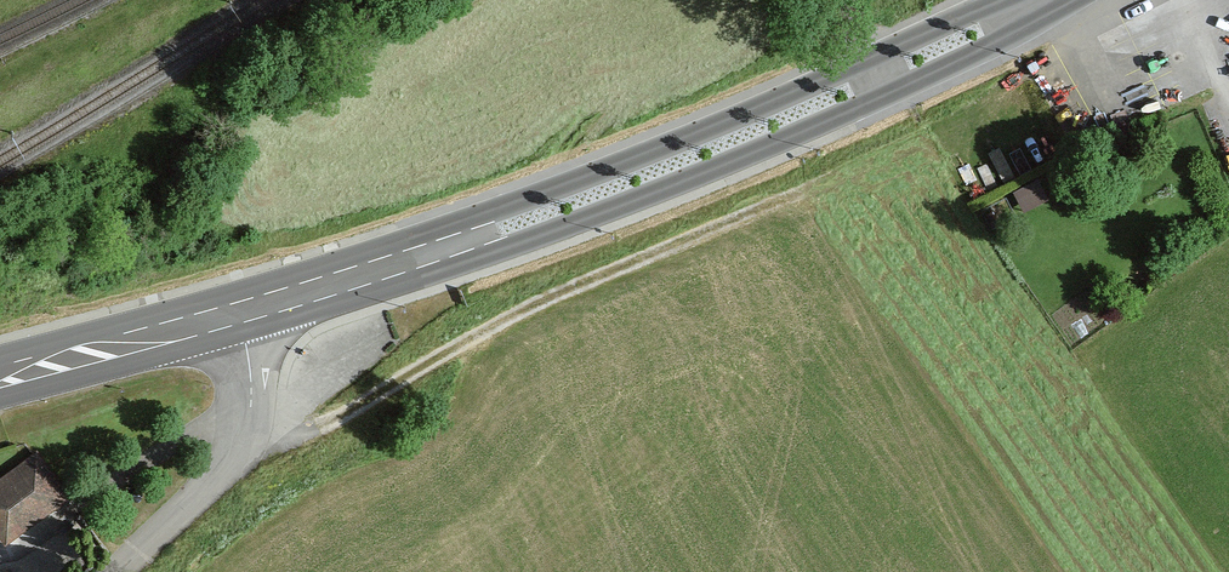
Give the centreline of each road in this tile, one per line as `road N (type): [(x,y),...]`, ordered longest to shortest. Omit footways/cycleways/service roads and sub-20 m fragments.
road 1 (primary): [(1042,0),(744,138),(527,222),(240,314)]
road 2 (track): [(247,425),(279,436),(320,425),(536,305),(792,196)]
road 3 (unclassified): [(240,314),(253,390),(239,443),(204,487),(113,571)]
road 4 (primary): [(240,314),(0,379)]

